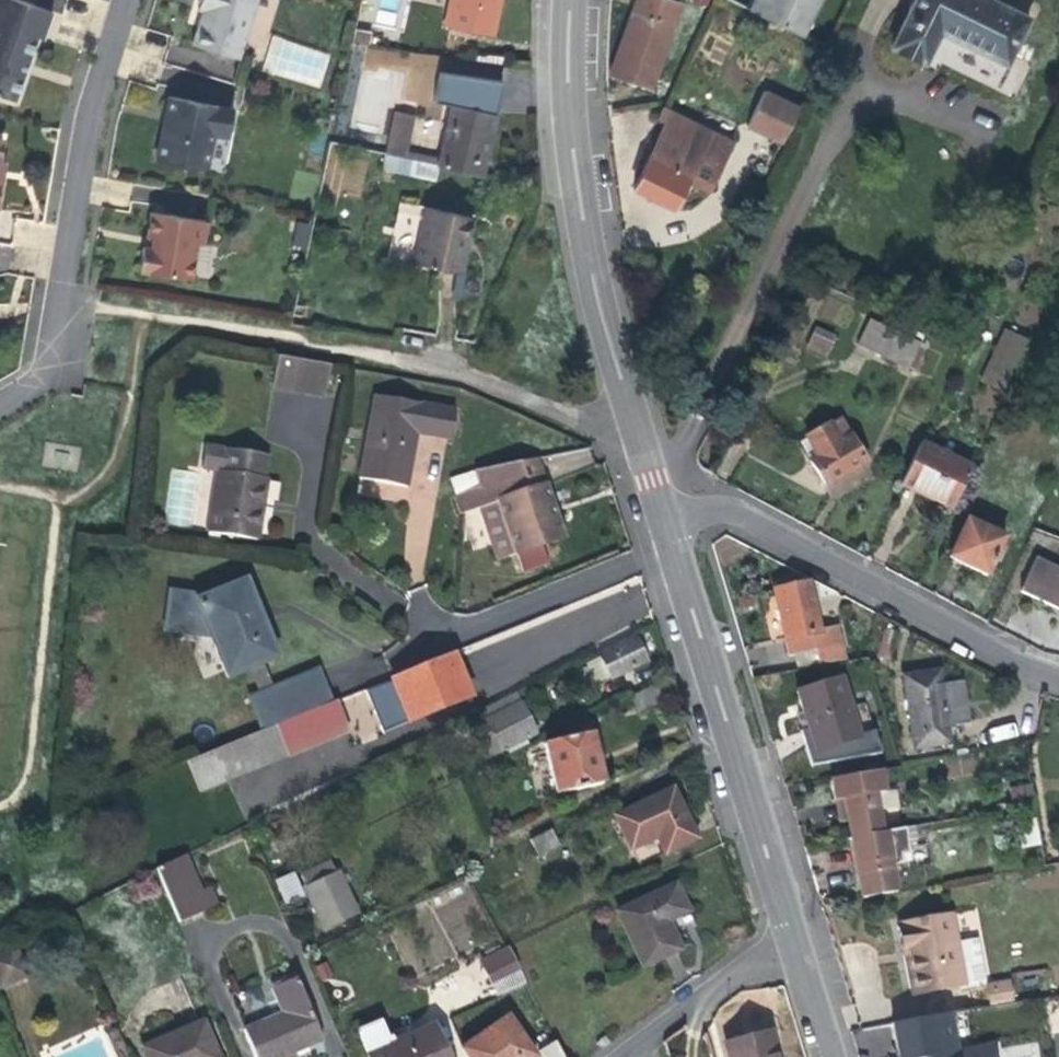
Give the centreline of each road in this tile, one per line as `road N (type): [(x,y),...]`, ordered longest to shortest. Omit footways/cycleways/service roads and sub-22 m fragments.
road 1 (tertiary): [(570,0),(582,178),(617,339),(666,501)]
road 2 (tertiary): [(666,501),(796,950)]
road 3 (residential): [(666,501),(734,506),(1020,666),(1058,677)]
road 4 (residential): [(0,401),(51,353),(96,109),(130,0)]
road 5 (residential): [(623,1056),(701,997),(796,950)]

